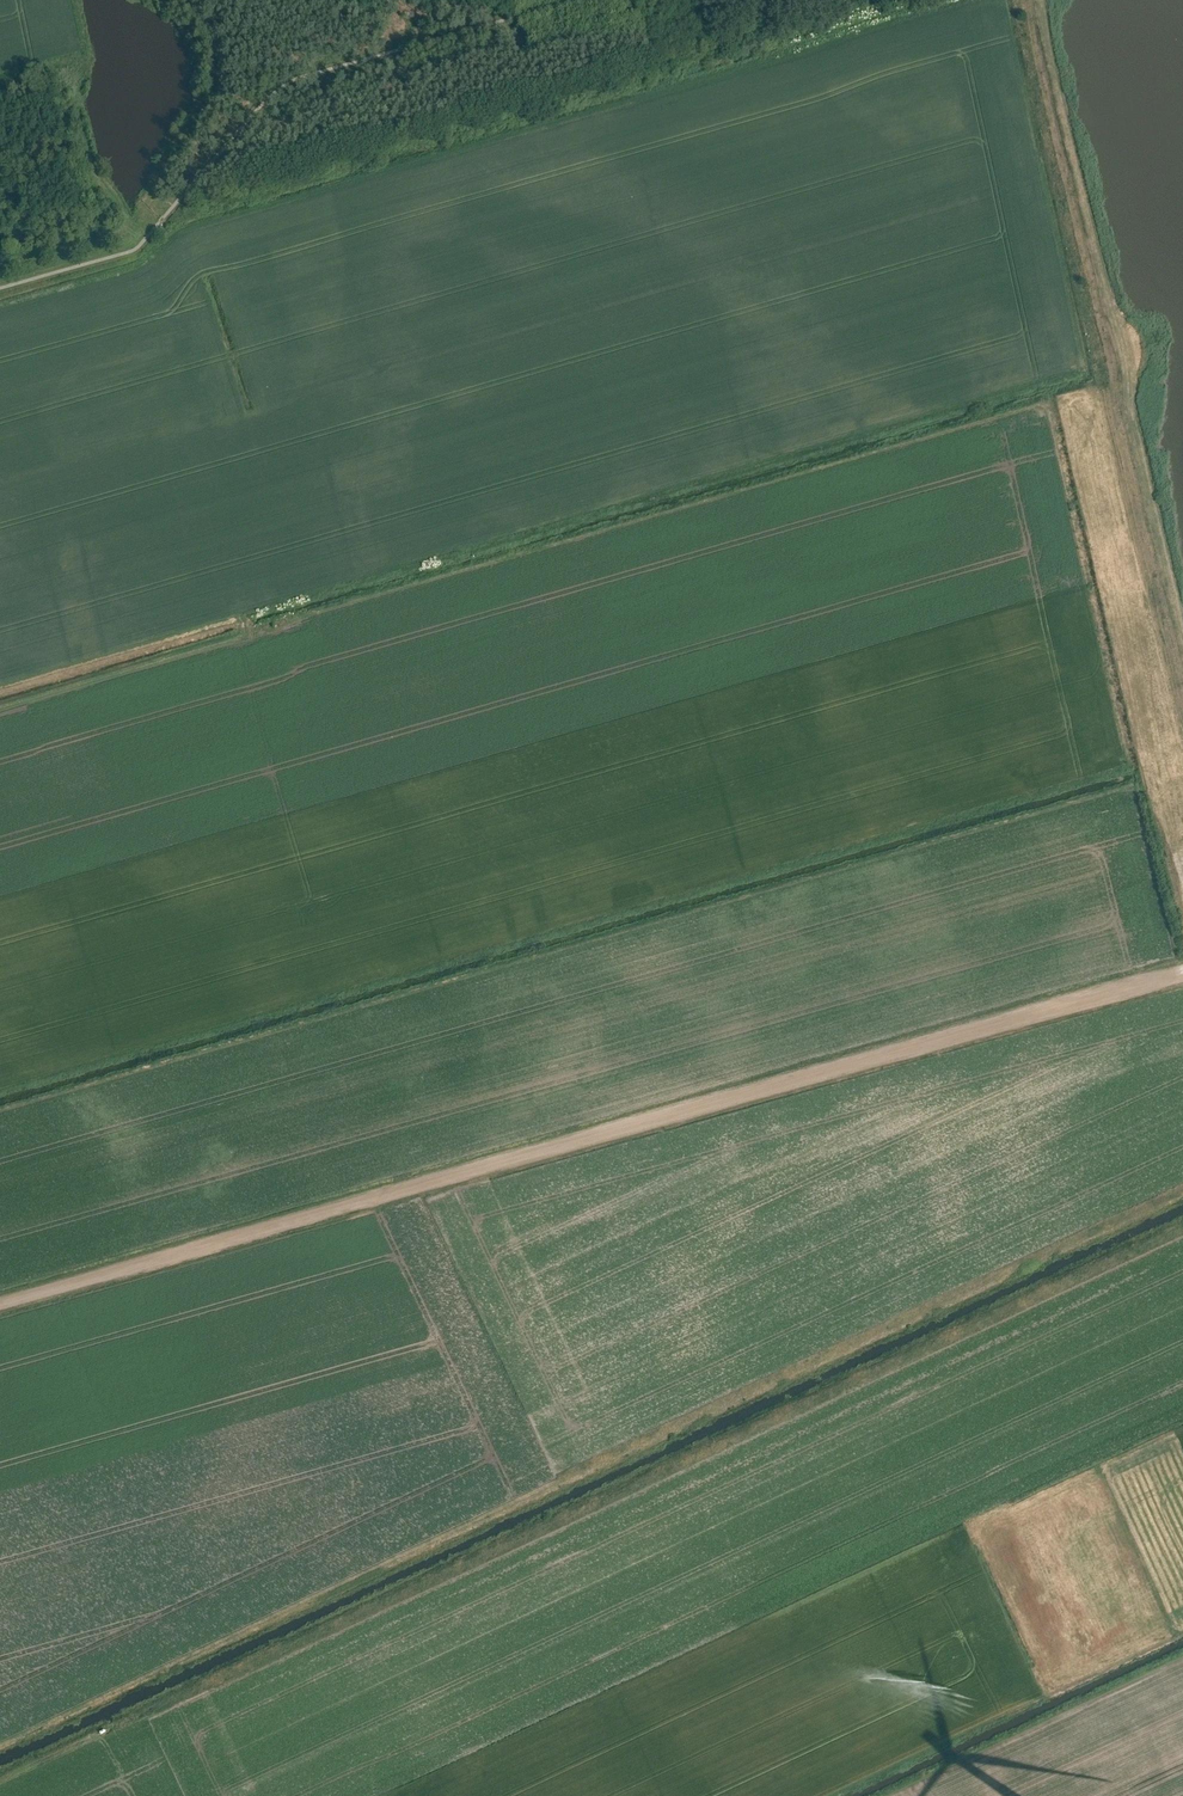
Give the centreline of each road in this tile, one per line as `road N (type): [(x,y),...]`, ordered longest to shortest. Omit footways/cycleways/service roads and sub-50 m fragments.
road 1 (track): [(0,1304),(1182,971)]

